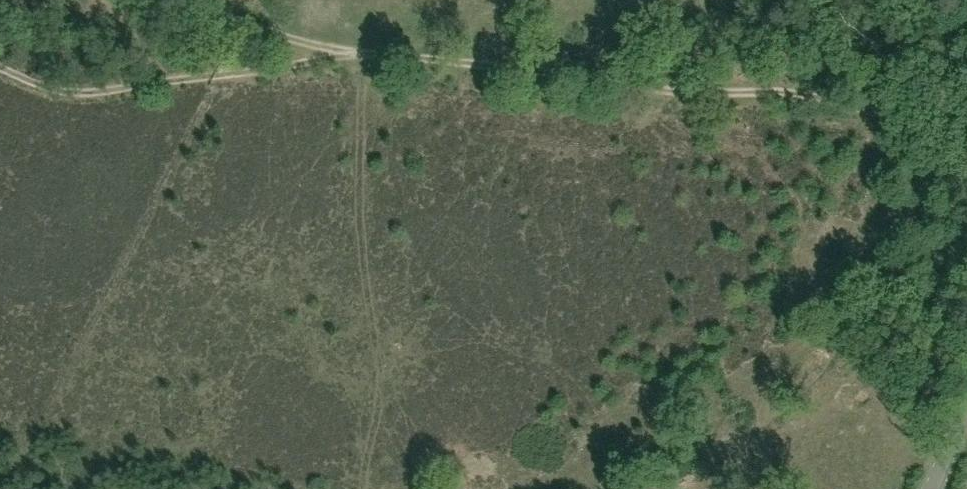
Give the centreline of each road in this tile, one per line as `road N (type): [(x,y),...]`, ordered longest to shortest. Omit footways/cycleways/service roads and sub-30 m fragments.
road 1 (track): [(172,0),(308,47),(670,91),(816,98),(920,128),(966,154)]
road 2 (track): [(354,52),(79,94),(58,92),(0,63)]

